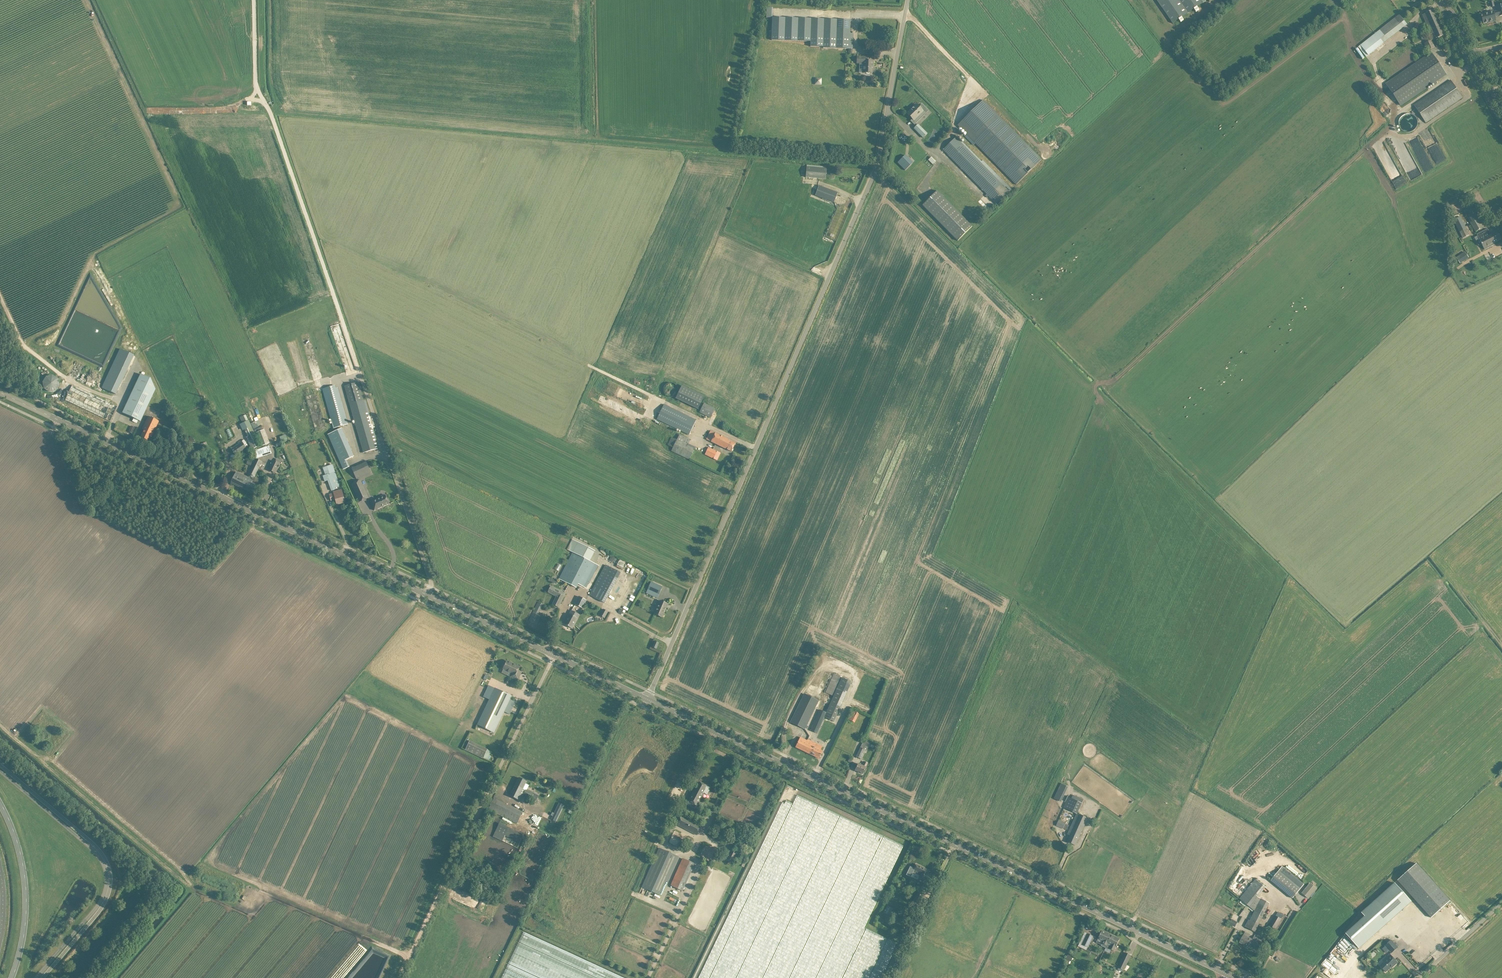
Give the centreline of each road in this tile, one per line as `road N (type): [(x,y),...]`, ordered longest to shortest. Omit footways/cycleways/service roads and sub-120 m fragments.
road 1 (unclassified): [(647,699),(872,173),(908,0)]
road 2 (tertiary): [(1222,972),(647,699)]
road 3 (tertiary): [(552,654),(0,392)]
road 4 (track): [(0,724),(191,887),(113,977)]
road 5 (track): [(399,977),(486,796)]
road 6 (unclassified): [(486,796),(552,654)]

